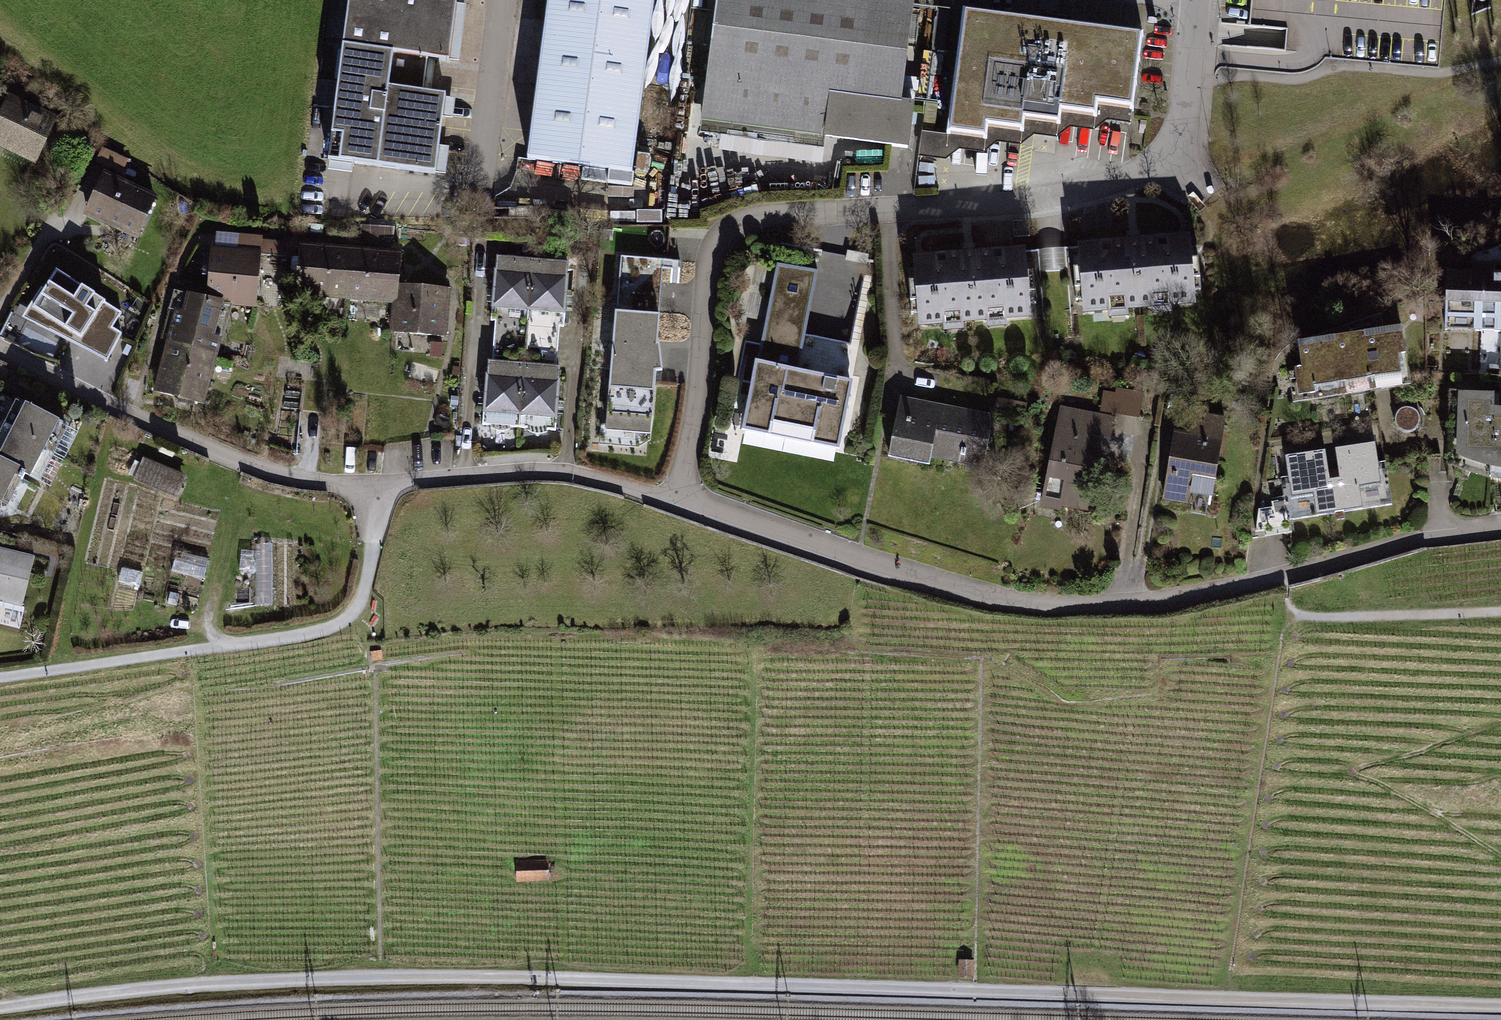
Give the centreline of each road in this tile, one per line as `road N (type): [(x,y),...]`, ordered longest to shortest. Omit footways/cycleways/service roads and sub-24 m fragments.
road 1 (residential): [(0,352),(296,480),(575,473),(1013,603),(1155,604),(1436,535),(1500,527)]
road 2 (track): [(0,1006),(431,973),(1500,1006)]
road 3 (track): [(0,676),(328,630),(344,621),(364,591),(375,483)]
road 4 (track): [(1299,618),(1500,609)]

